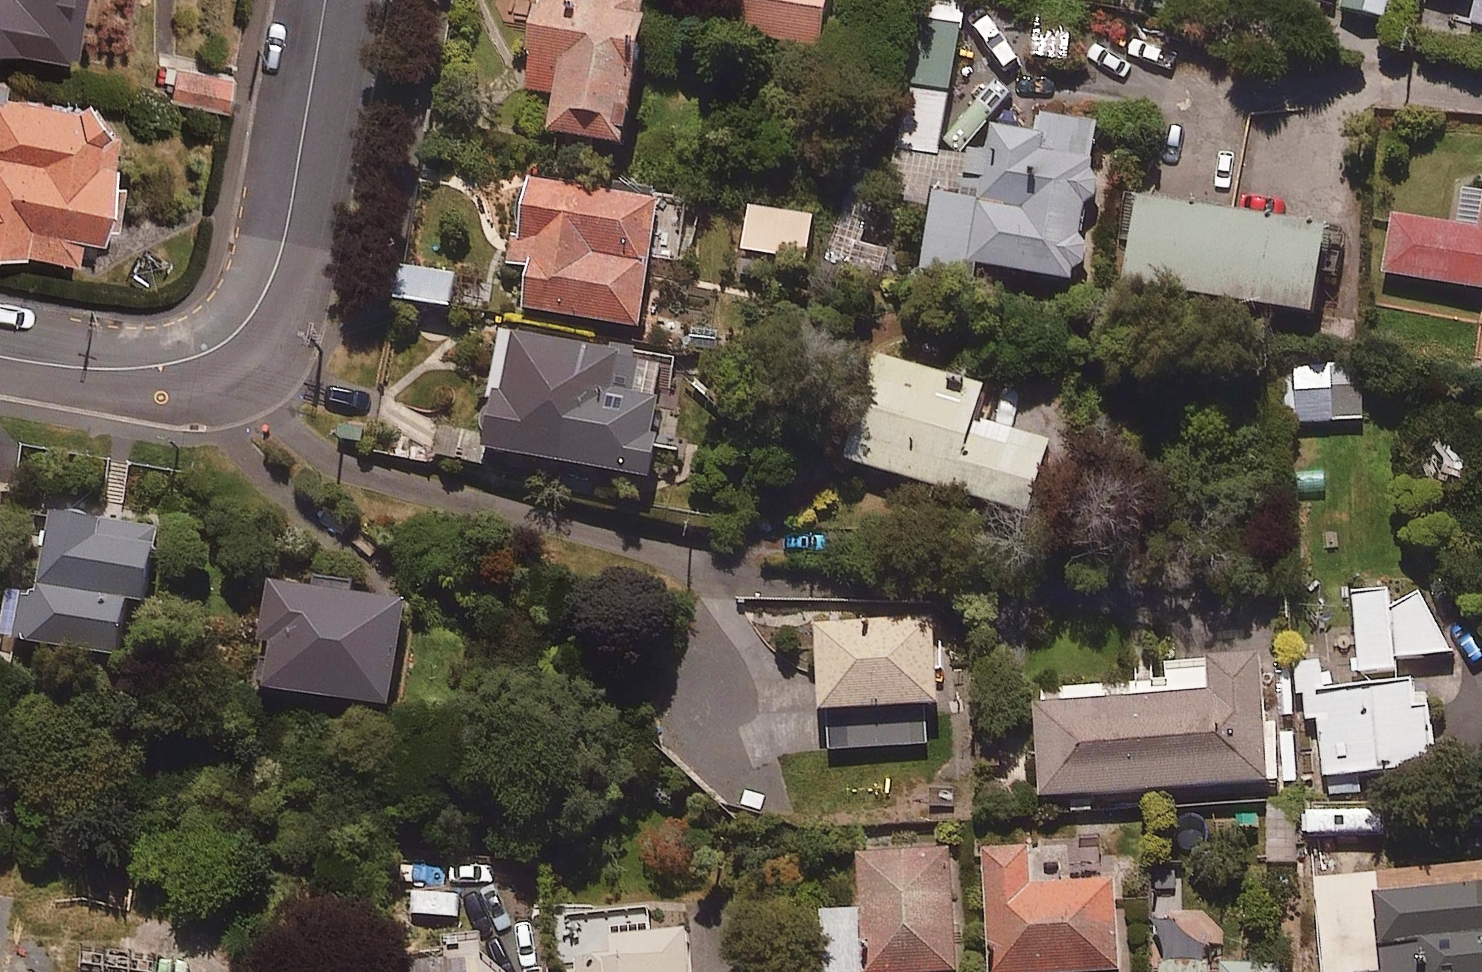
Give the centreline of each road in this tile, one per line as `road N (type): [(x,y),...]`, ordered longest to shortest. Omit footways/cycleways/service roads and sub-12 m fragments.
road 1 (residential): [(352,0),(309,238),(271,303),(239,327)]
road 2 (residential): [(0,328),(175,346),(216,340),(239,327)]

